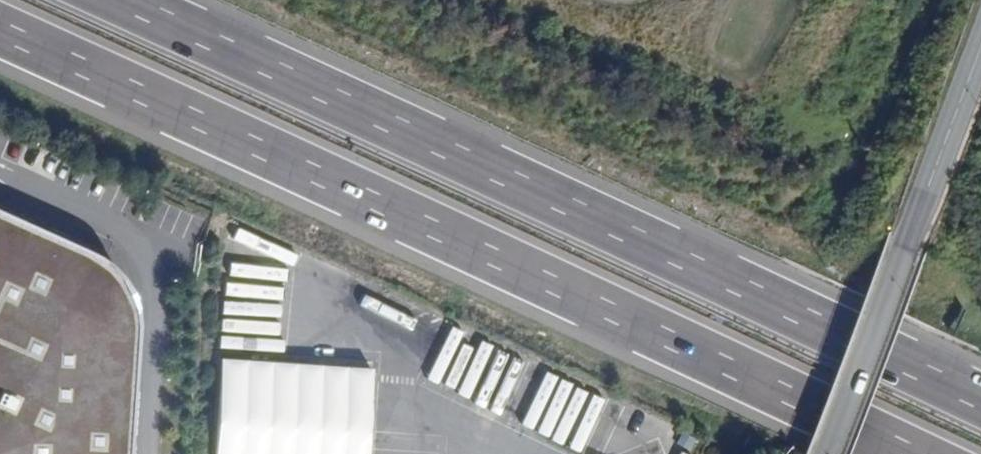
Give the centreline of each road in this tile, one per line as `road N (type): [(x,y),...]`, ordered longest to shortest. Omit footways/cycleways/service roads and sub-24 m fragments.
road 1 (motorway): [(0,35),(911,453)]
road 2 (motorway): [(980,401),(111,0)]
road 3 (tertiary): [(826,453),(980,51)]

